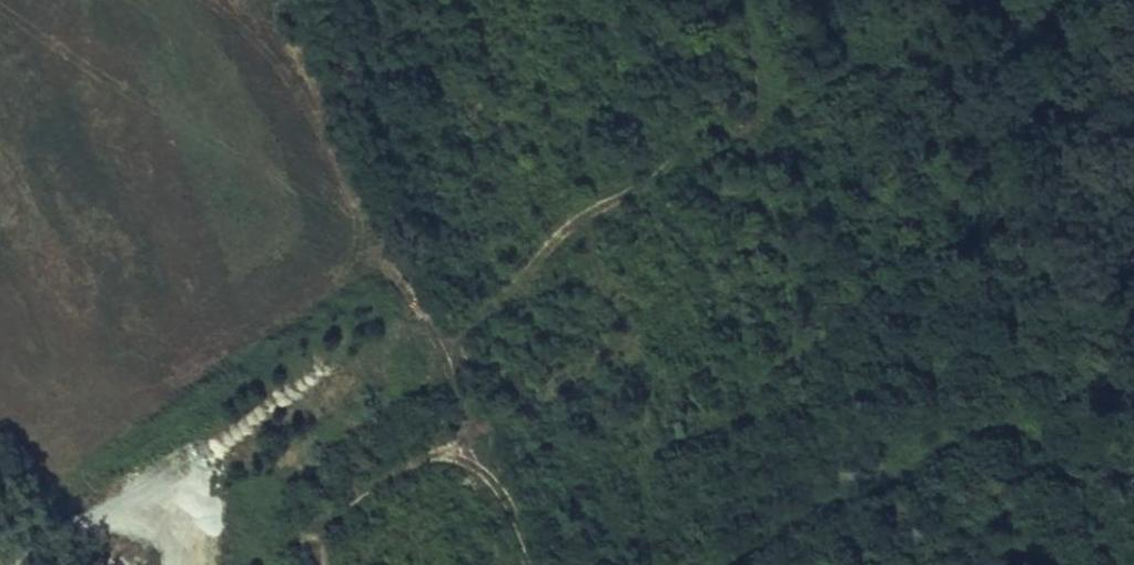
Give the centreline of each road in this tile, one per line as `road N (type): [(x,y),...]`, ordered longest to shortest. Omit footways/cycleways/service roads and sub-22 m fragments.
road 1 (track): [(441,362),(590,210),(651,184),(693,131),(724,128),(750,109),(755,43),(744,0)]
road 2 (track): [(1116,564),(1050,447),(989,427),(730,564)]
road 3 (track): [(535,564),(500,498),(451,457),(466,427),(390,230)]
road 4 (track): [(321,564),(316,539),(328,512),(405,465),(451,457)]

